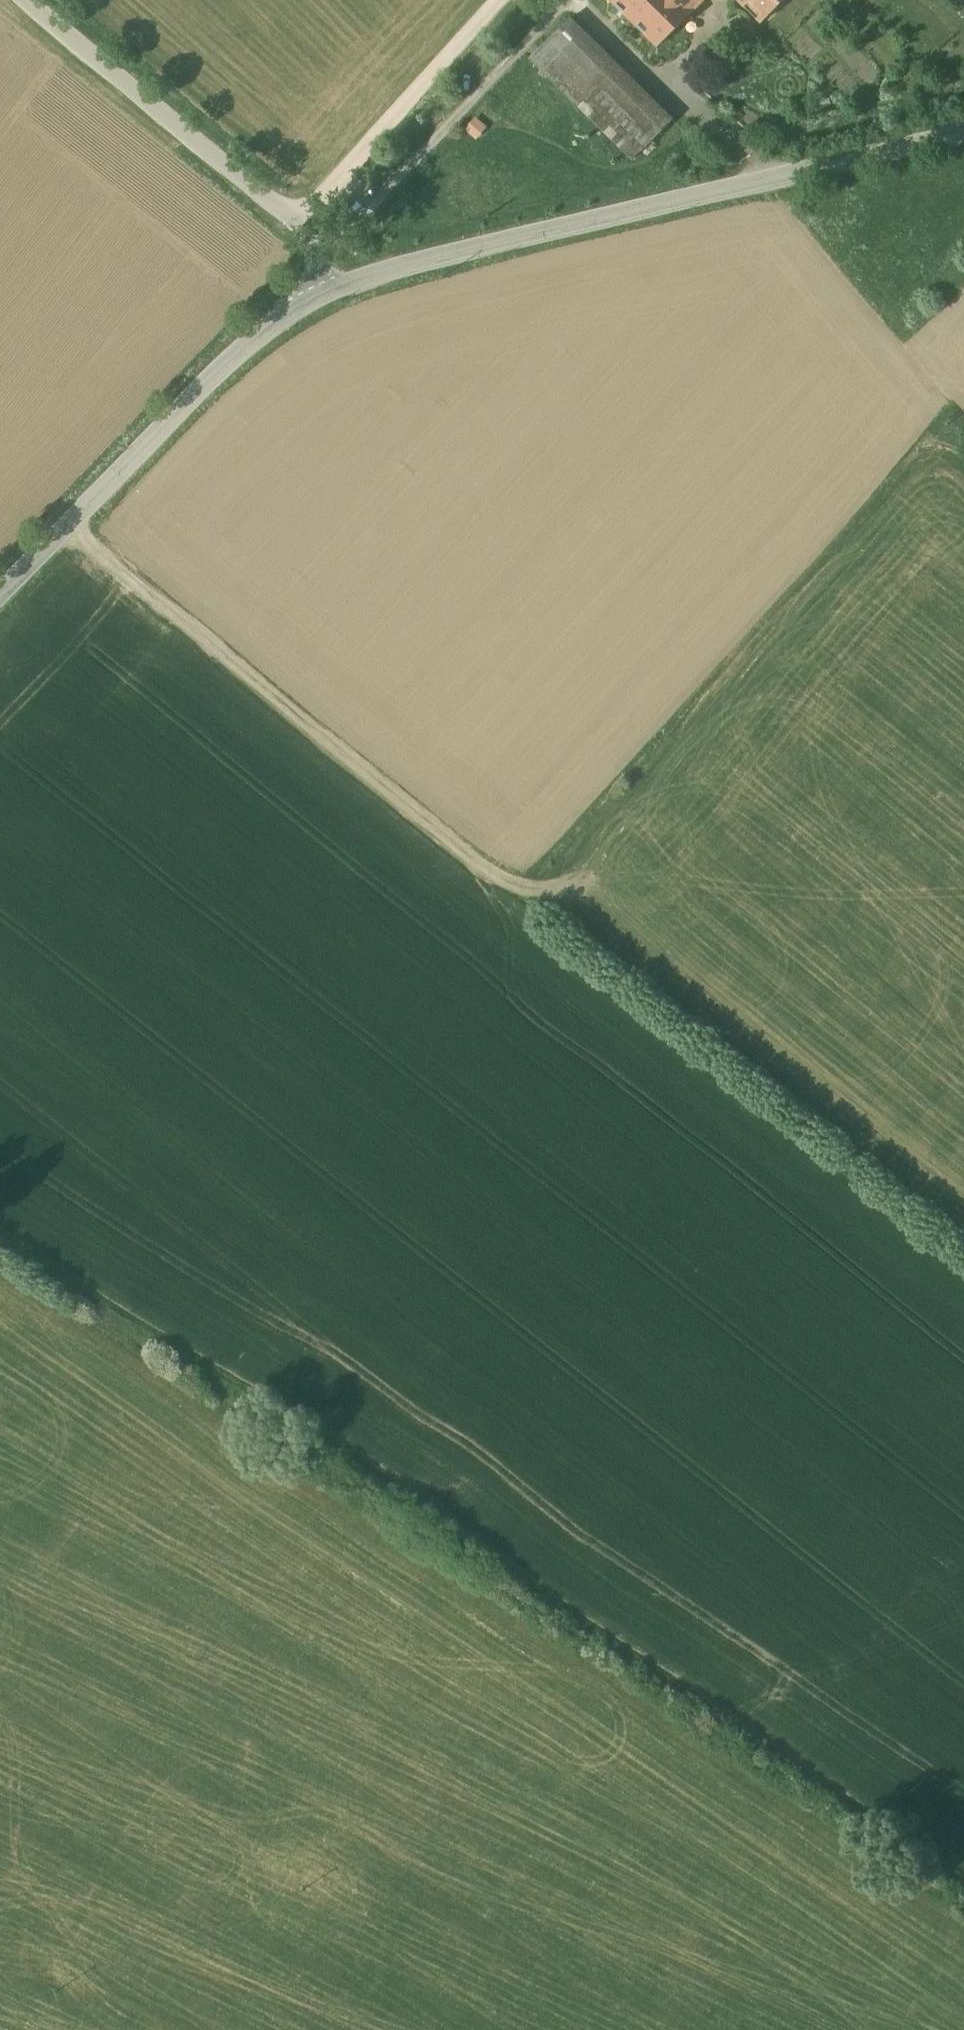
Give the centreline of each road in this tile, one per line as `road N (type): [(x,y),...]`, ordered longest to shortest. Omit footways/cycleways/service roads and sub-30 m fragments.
road 1 (tertiary): [(963,131),(398,266),(319,296)]
road 2 (tertiary): [(319,296),(277,321),(202,389),(0,595)]
road 3 (unclassified): [(297,224),(27,0)]
road 4 (unclassified): [(297,224),(502,0)]

